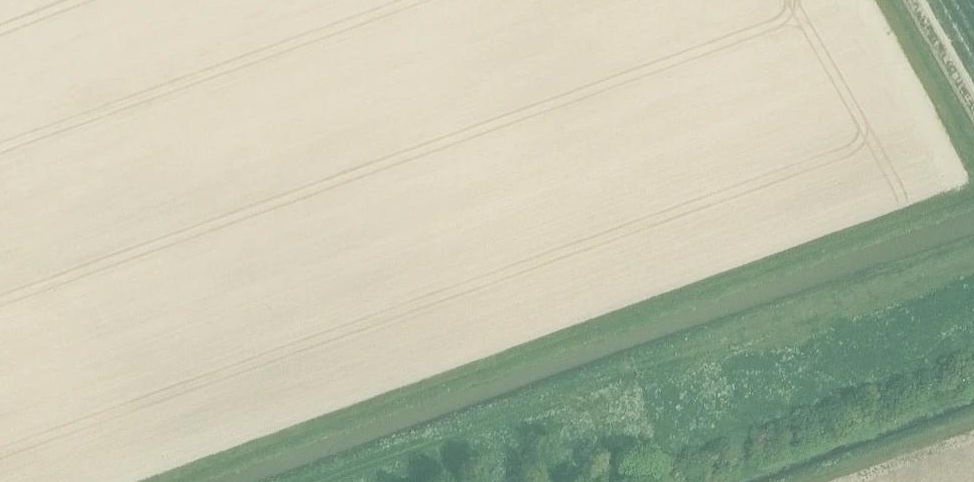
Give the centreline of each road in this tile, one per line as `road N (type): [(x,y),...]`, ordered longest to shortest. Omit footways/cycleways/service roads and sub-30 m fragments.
road 1 (track): [(973,256),(636,375)]

